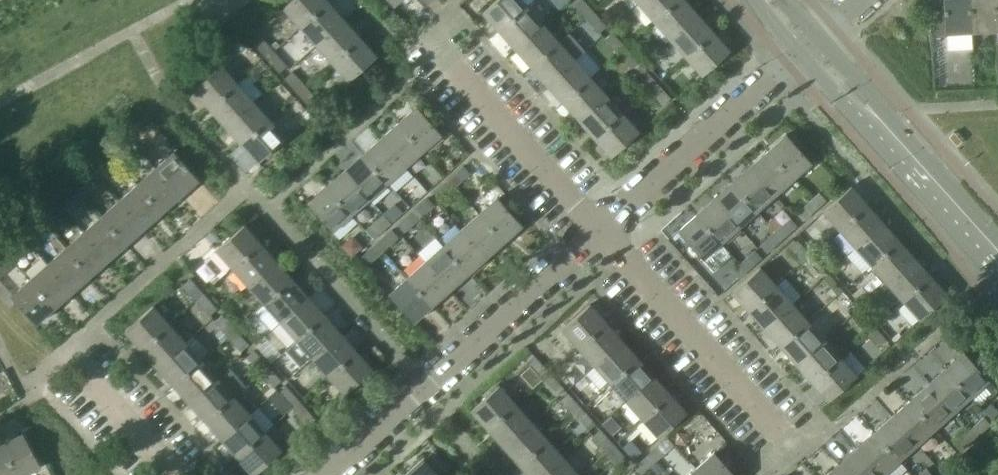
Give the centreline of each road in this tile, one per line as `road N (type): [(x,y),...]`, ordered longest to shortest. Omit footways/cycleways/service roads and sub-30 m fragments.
road 1 (residential): [(330,474),(600,233)]
road 2 (tertiary): [(997,255),(807,47)]
road 3 (residential): [(600,233),(807,47)]
road 4 (residential): [(779,433),(600,233)]
road 5 (residential): [(600,233),(451,67)]
road 6 (residential): [(174,474),(86,375)]

